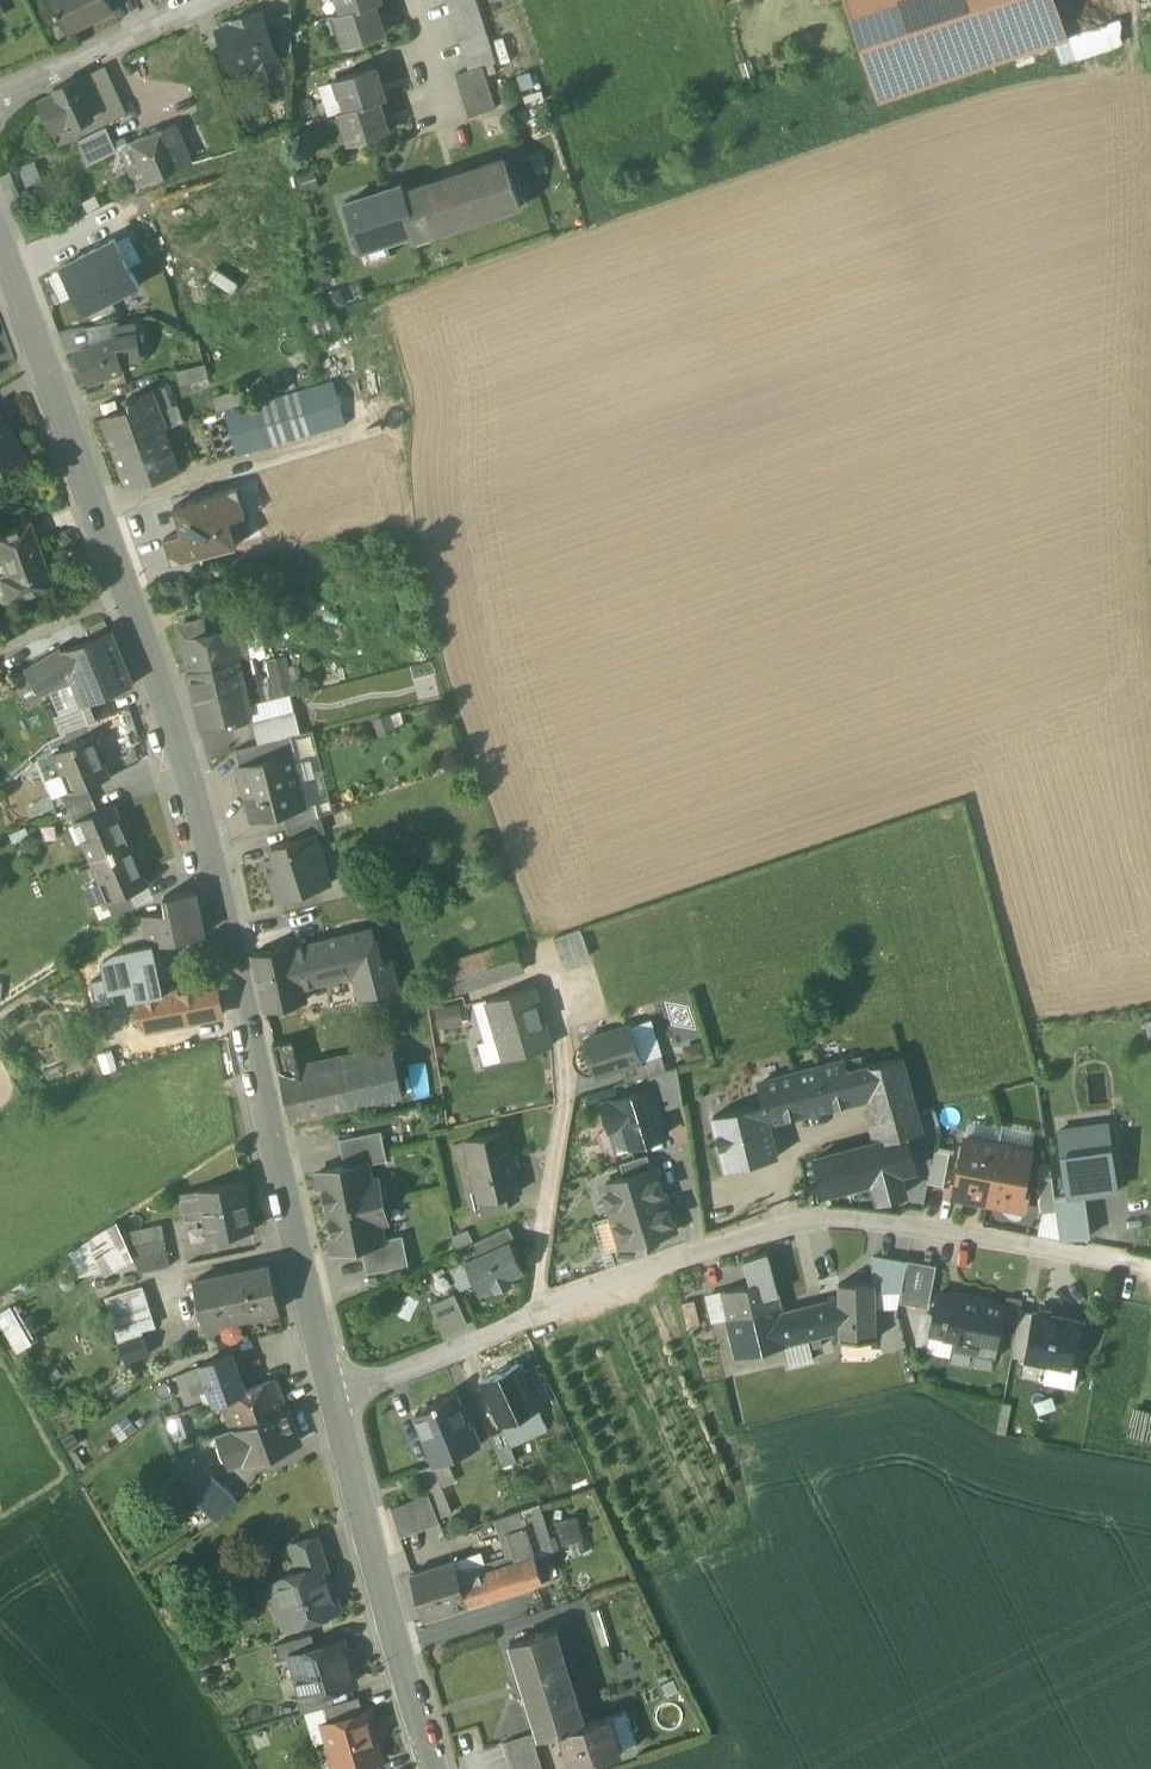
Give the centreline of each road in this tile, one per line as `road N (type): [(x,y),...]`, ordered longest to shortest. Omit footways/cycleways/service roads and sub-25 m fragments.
road 1 (tertiary): [(0,245),(182,750),(333,1398)]
road 2 (residential): [(530,1317),(768,1226),(918,1225),(1119,1262)]
road 3 (tertiary): [(333,1398),(434,1768)]
road 4 (residential): [(559,1050),(563,1105),(530,1317)]
road 5 (residential): [(0,102),(213,0)]
road 6 (residential): [(333,1398),(450,1356),(530,1317)]
road 7 (track): [(0,645),(127,590)]

